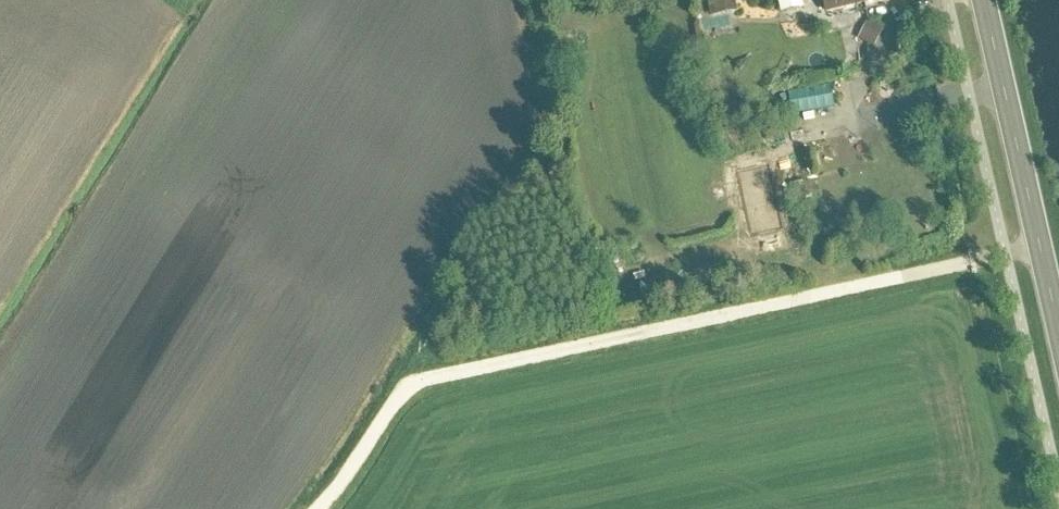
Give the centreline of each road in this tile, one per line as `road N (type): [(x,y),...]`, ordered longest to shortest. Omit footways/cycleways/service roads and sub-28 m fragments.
road 1 (primary): [(1058,333),(983,0)]

